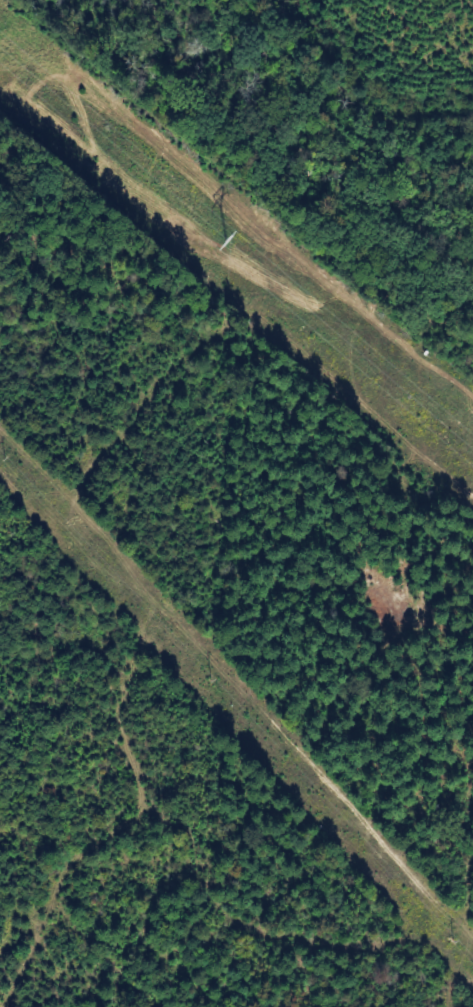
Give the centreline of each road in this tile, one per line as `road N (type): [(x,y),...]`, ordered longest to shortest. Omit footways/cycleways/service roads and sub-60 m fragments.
road 1 (residential): [(471,1006),(472,506)]

